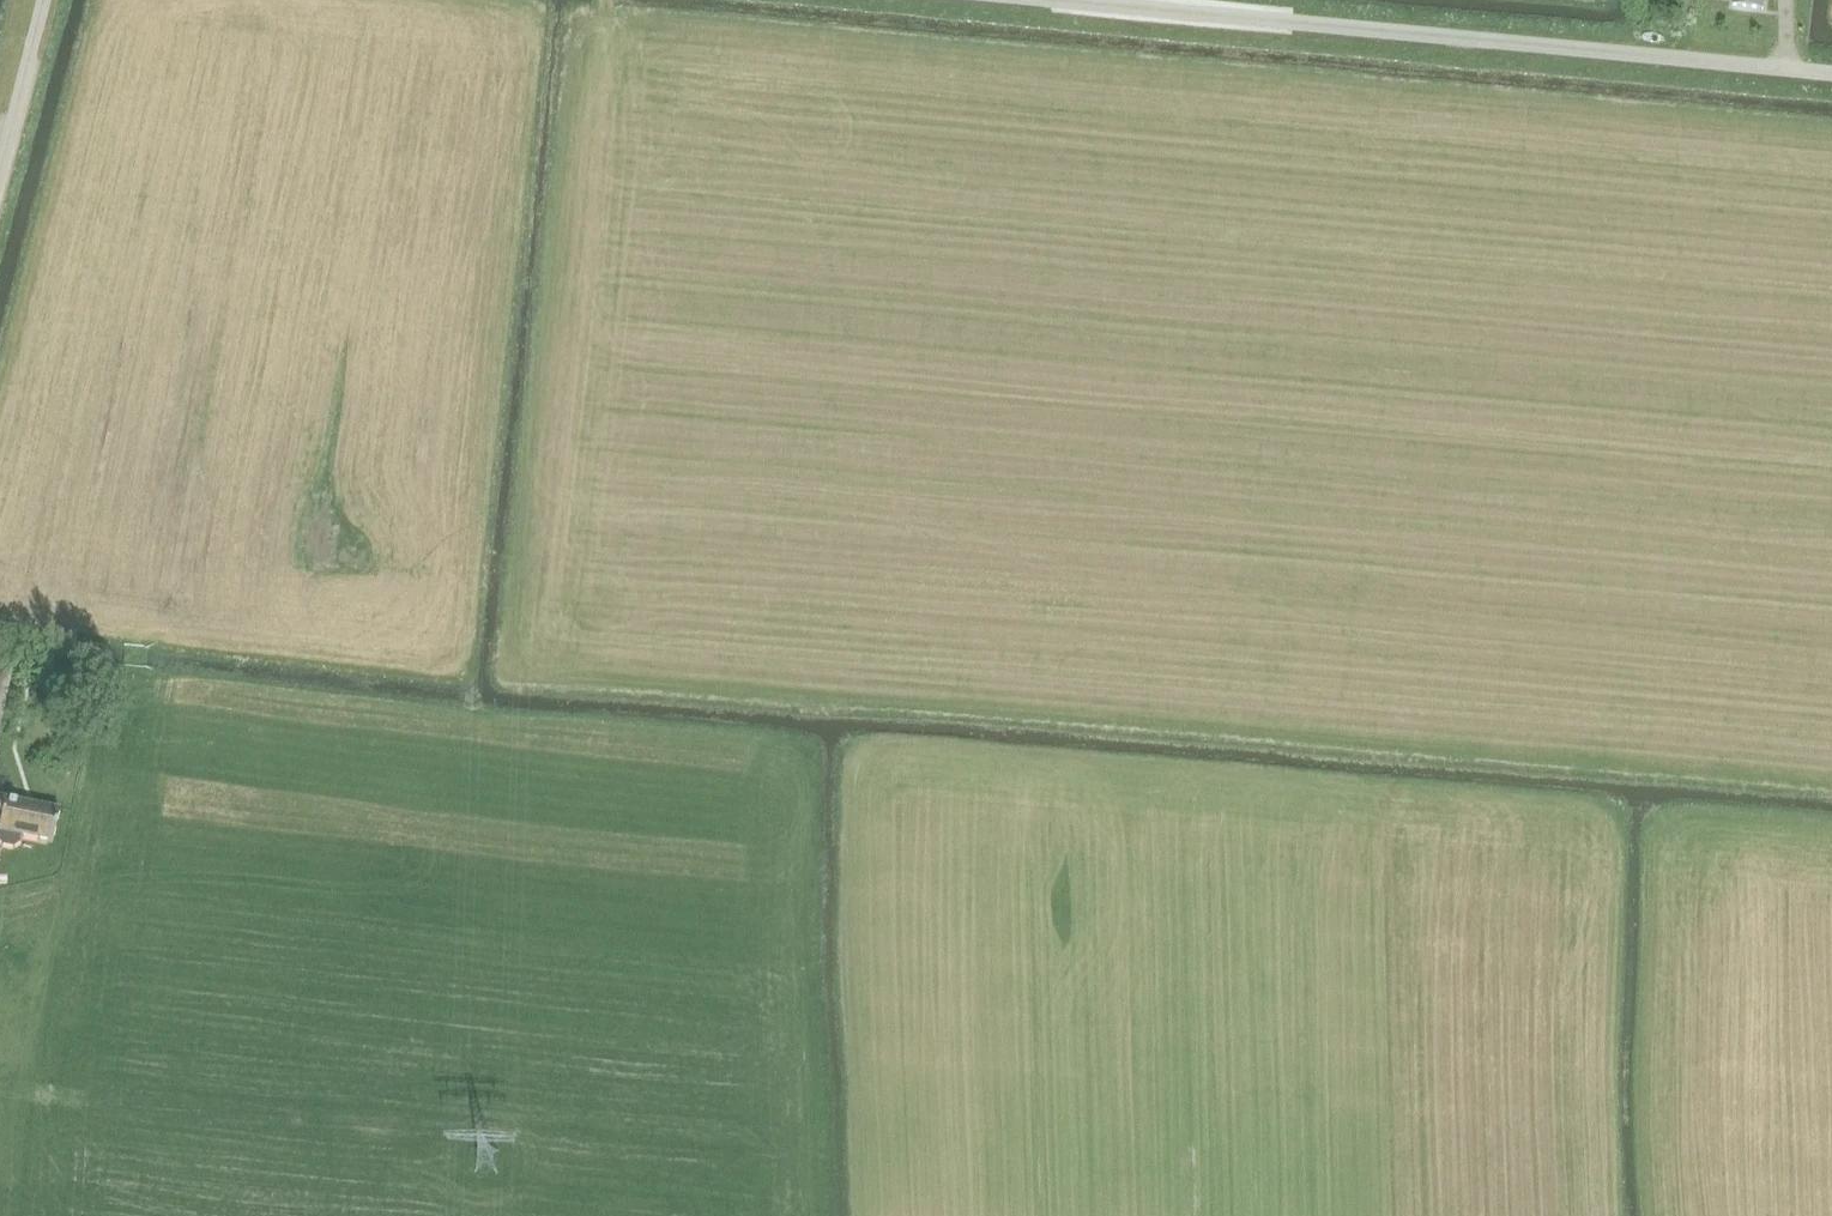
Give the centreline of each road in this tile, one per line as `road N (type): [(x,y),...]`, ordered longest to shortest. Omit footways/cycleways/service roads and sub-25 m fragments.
road 1 (unclassified): [(1831,74),(1054,0)]
road 2 (unclassified): [(0,167),(44,0)]

